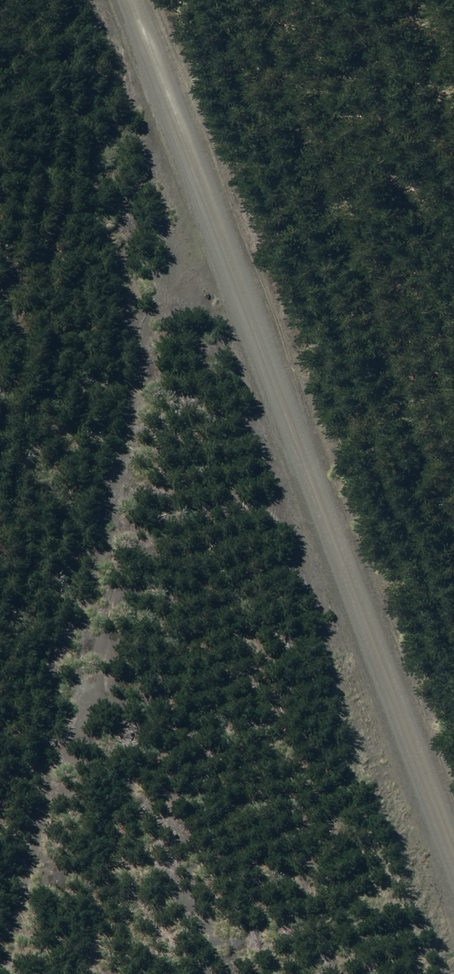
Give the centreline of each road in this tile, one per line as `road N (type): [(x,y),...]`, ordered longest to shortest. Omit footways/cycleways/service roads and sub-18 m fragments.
road 1 (track): [(0,973),(231,141)]
road 2 (track): [(175,0),(453,740)]

